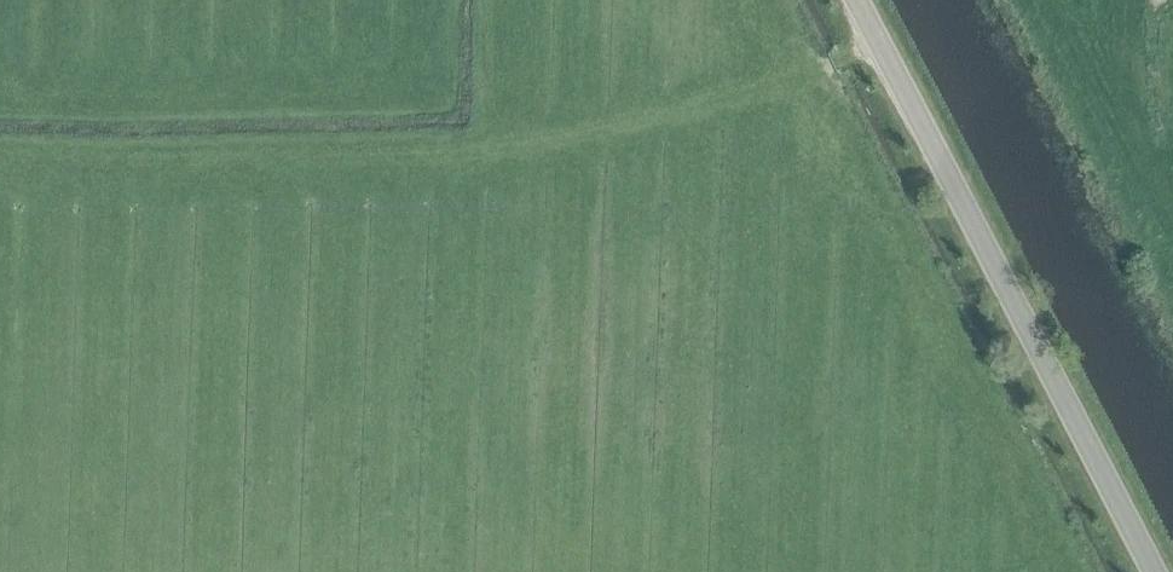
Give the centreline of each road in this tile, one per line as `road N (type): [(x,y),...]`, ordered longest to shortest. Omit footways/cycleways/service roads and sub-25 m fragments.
road 1 (secondary): [(1153,571),(856,0)]

